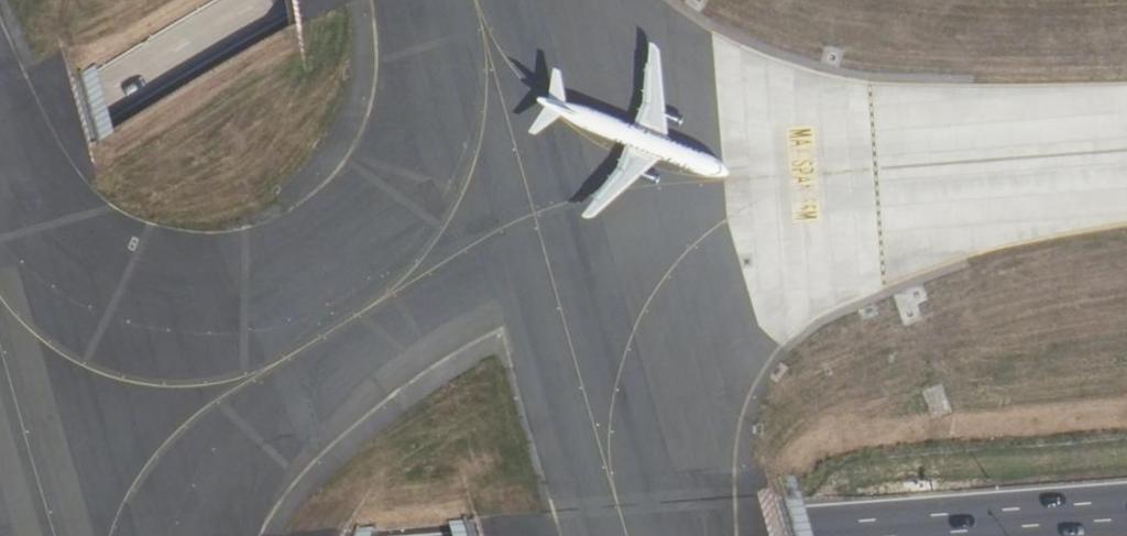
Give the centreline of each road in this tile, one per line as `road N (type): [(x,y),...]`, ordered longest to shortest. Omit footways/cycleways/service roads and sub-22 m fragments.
road 1 (secondary): [(0,167),(286,0)]
road 2 (primary): [(859,535),(1126,520)]

